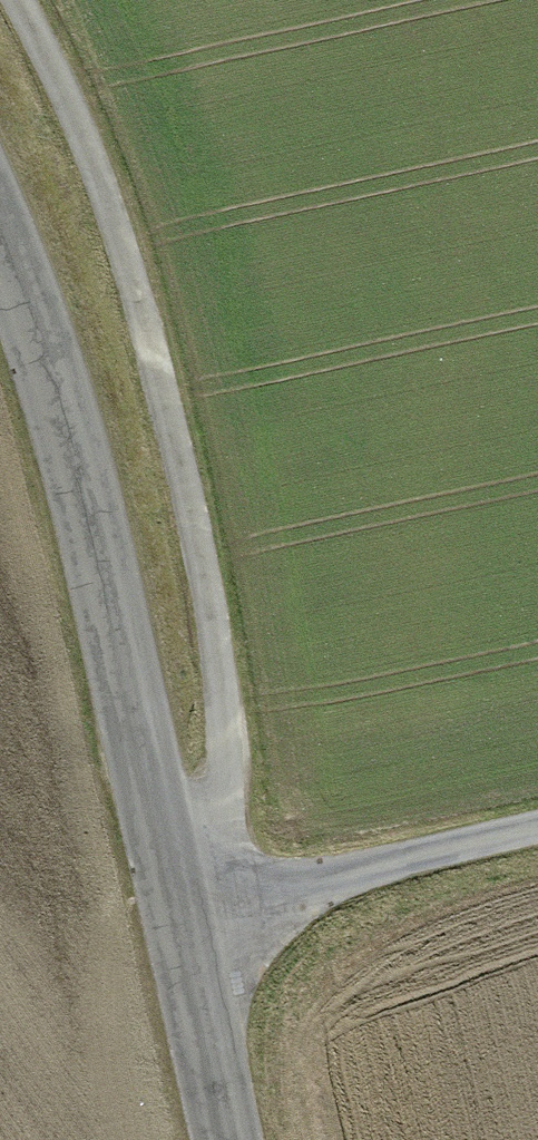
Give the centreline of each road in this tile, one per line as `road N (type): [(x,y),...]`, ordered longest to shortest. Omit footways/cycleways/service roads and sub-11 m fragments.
road 1 (unclassified): [(227,1139),(44,386),(0,245)]
road 2 (track): [(19,0),(99,176),(153,352),(198,544),(220,711),(221,888)]
road 3 (track): [(172,896),(537,822)]

